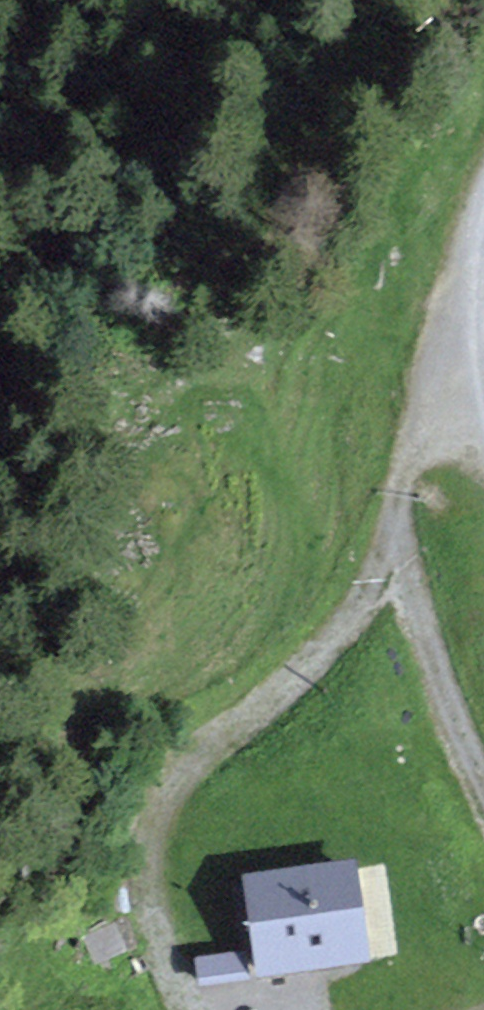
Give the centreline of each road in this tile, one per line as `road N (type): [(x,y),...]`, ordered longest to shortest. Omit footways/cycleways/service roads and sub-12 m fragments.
road 1 (track): [(400,508),(353,612),(301,673),(187,769),(156,818),(152,899),(195,1009)]
road 2 (track): [(407,588),(400,508),(412,445),(458,351)]
road 3 (track): [(483,784),(443,696),(407,588)]
road 4 (track): [(483,415),(458,351),(483,216)]

